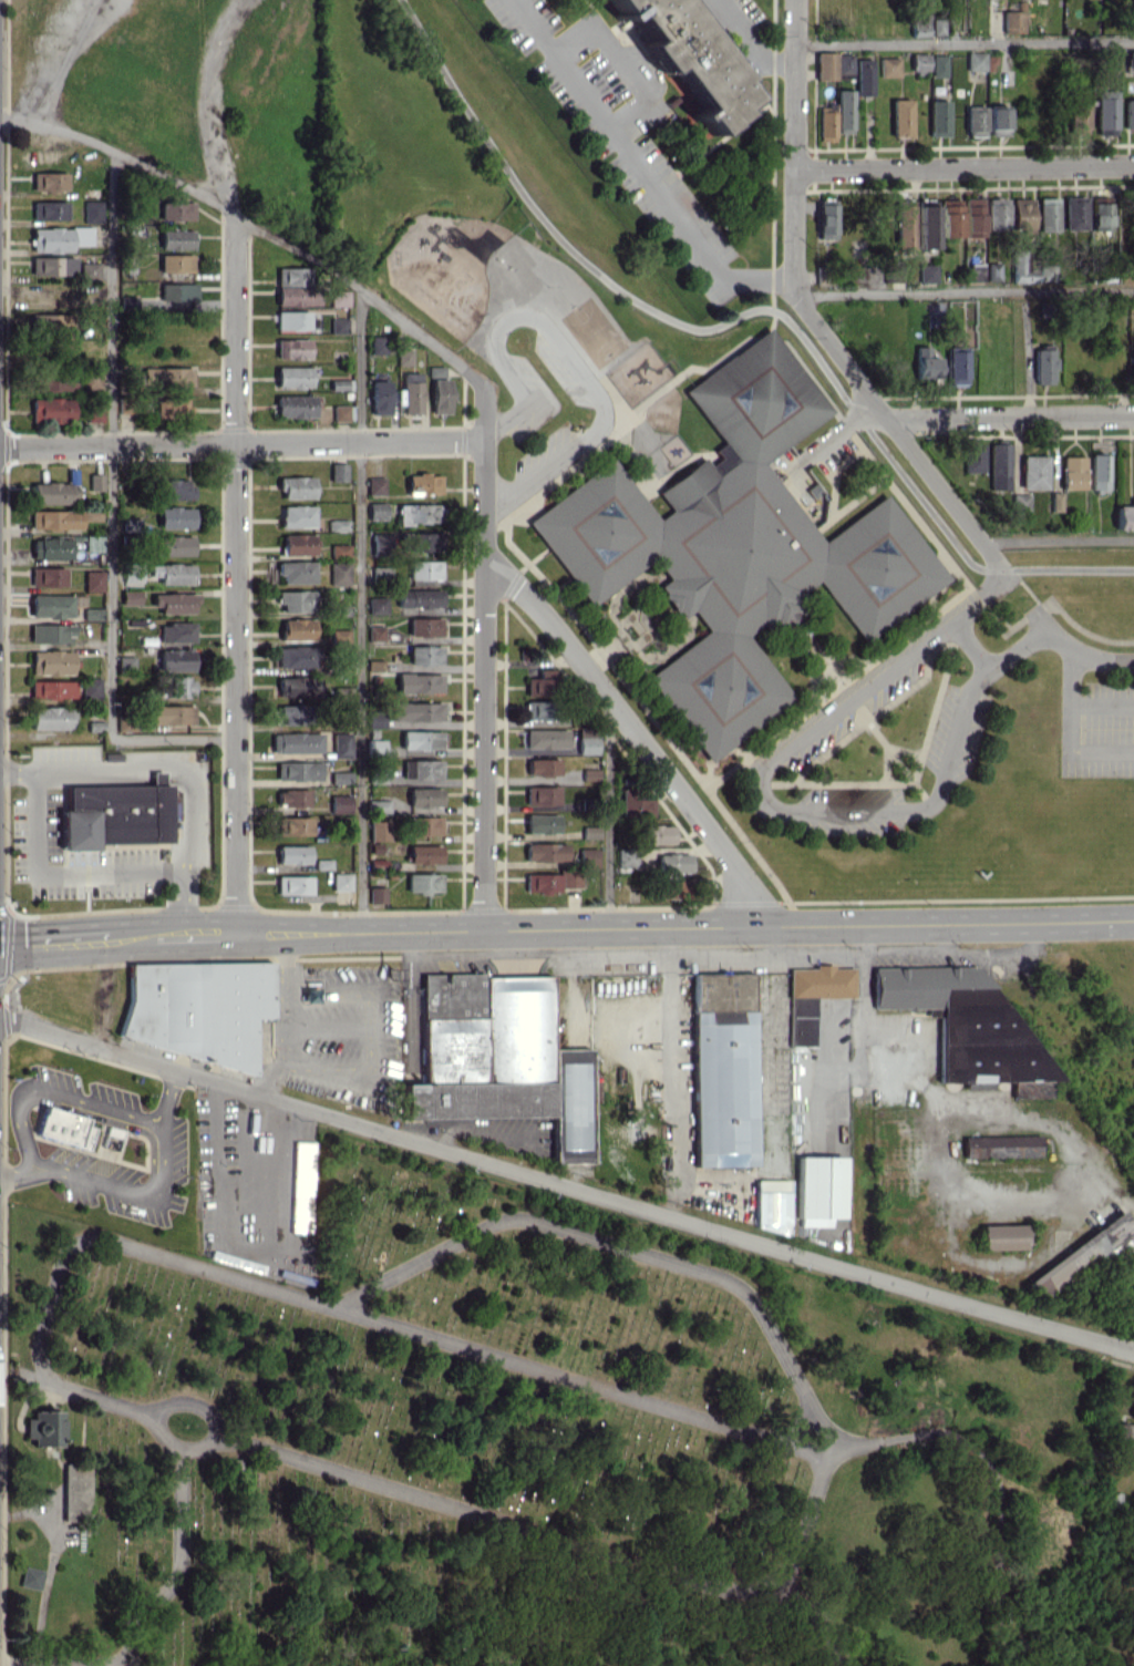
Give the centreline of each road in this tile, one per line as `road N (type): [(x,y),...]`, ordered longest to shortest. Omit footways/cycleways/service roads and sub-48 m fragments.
road 1 (residential): [(0,1014),(1133,1347)]
road 2 (secondary): [(282,933),(1133,918)]
road 3 (residential): [(236,214),(237,934)]
road 4 (residential): [(796,0),(798,295),(1008,577)]
road 5 (residential): [(483,388),(484,930)]
road 6 (residential): [(0,446),(483,439)]
road 7 (residential): [(754,926),(736,865),(537,604),(484,557)]
road 8 (residential): [(796,172),(1133,165)]
road 9 (residential): [(888,419),(1133,415)]
road 10 (residential): [(1032,609),(1070,647),(1102,661),(1133,662)]

